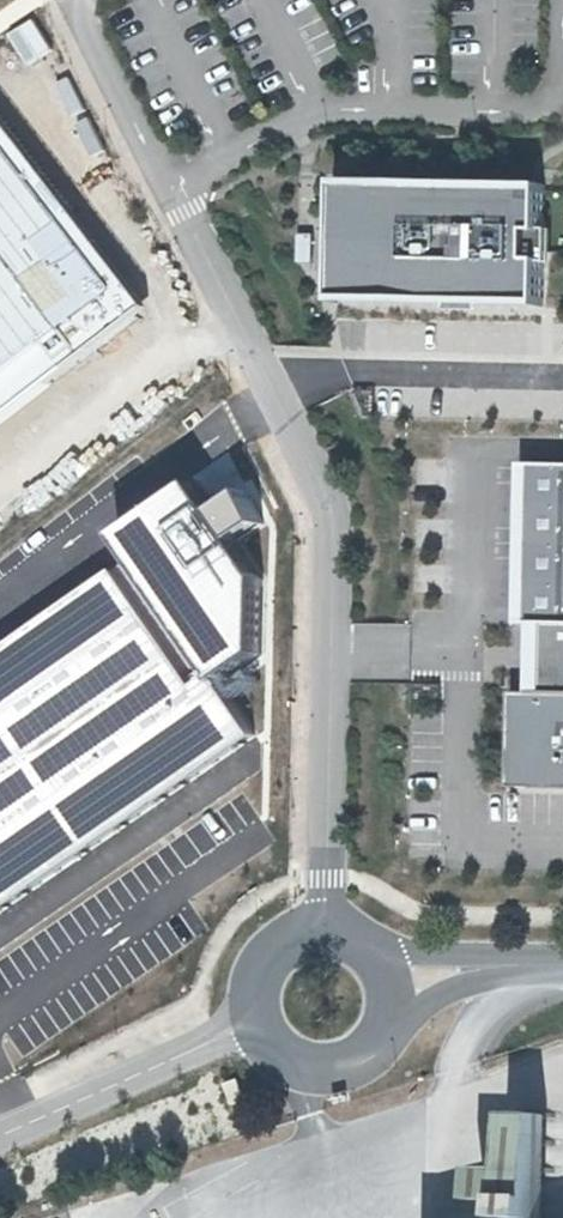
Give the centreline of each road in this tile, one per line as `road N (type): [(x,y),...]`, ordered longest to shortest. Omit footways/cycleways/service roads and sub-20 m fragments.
road 1 (unclassified): [(73,0),(332,509),(326,931)]
road 2 (unclassified): [(257,1022),(0,1139)]
road 3 (unclassified): [(257,1022),(283,1058),(303,1068),(347,1069),(383,1043),(393,1023),(392,979)]
road 4 (unclassified): [(392,979),(473,968),(562,969)]
road 5 (unclassified): [(326,931),(284,944),(268,959),(254,1001),(257,1022)]

